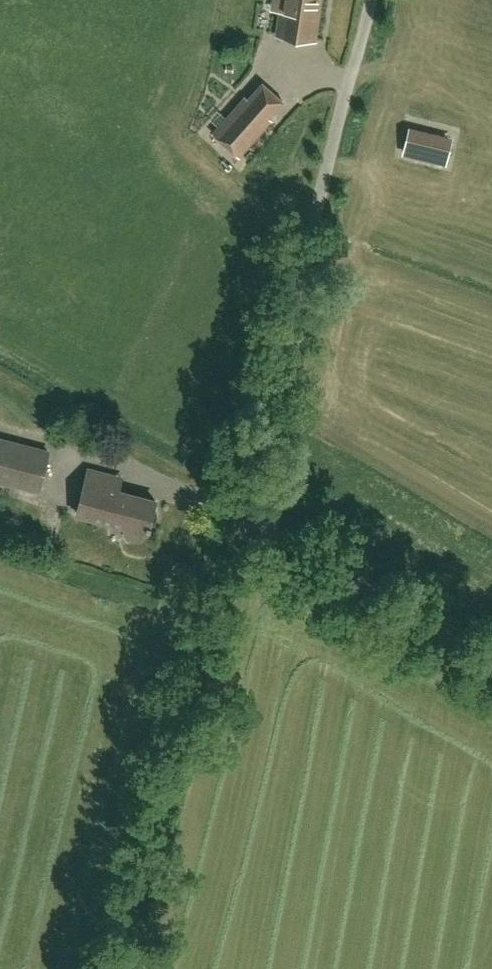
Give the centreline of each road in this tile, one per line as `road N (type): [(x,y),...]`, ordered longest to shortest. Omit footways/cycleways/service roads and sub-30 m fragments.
road 1 (unclassified): [(491,660),(280,540),(251,501),(252,468),(369,0)]

